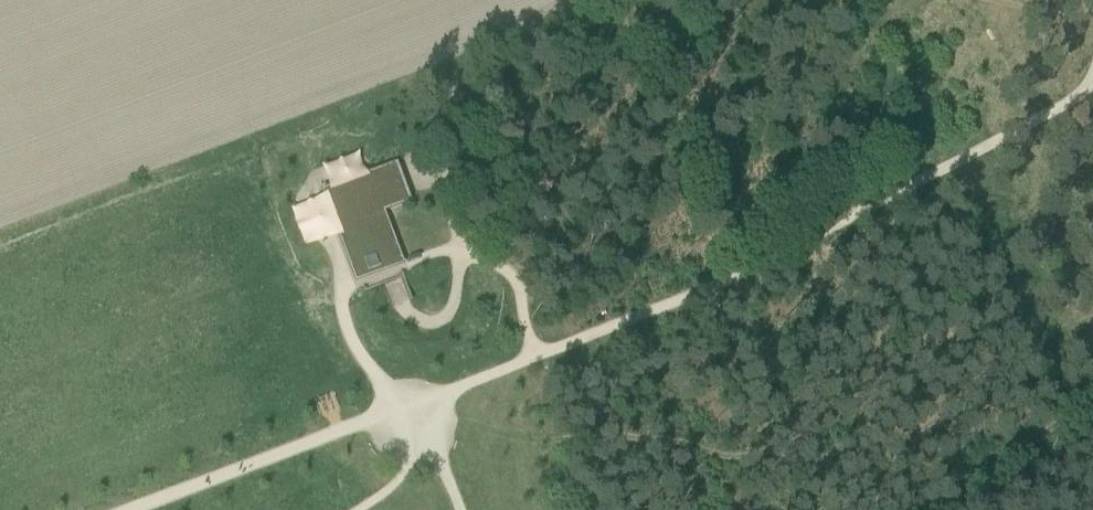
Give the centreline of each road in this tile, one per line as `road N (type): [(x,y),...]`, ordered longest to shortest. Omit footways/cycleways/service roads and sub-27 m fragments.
road 1 (track): [(1092,90),(753,269),(414,403),(457,509)]
road 2 (track): [(1092,316),(760,456),(728,458),(662,438),(524,437),(423,423)]
road 3 (track): [(807,0),(635,88),(561,174),(444,218),(450,246)]
road 4 (track): [(130,509),(414,403)]
road 5 (track): [(536,357),(512,275),(456,258),(452,305),(441,321),(423,323),(396,305),(390,285)]
road 6 (track): [(1092,409),(954,509)]

